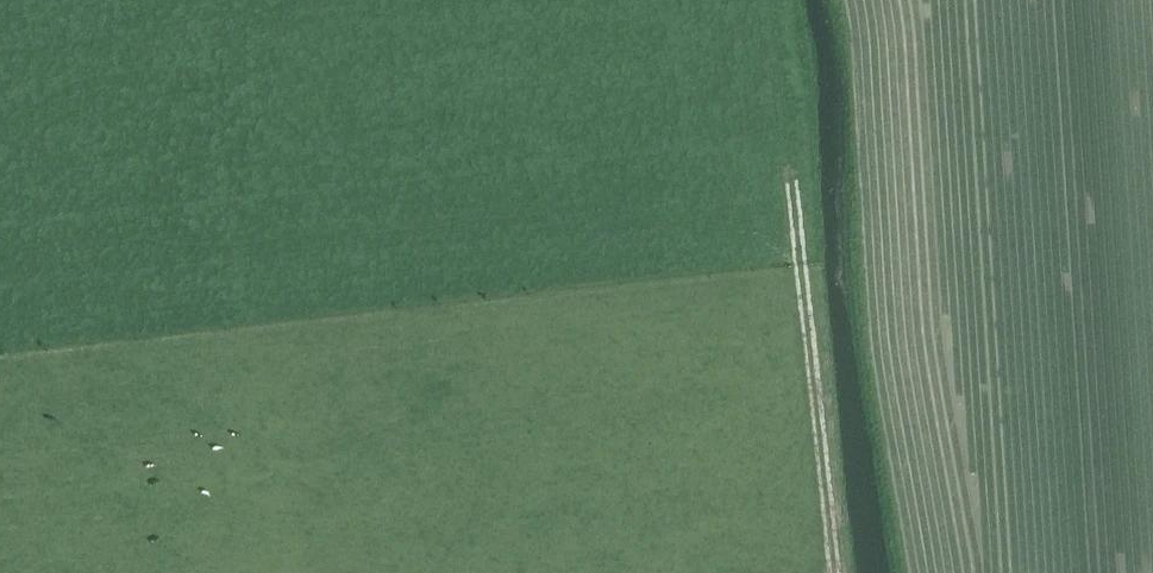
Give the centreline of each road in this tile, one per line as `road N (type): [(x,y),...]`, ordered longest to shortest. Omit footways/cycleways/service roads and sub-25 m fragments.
road 1 (track): [(792,183),(835,572)]

